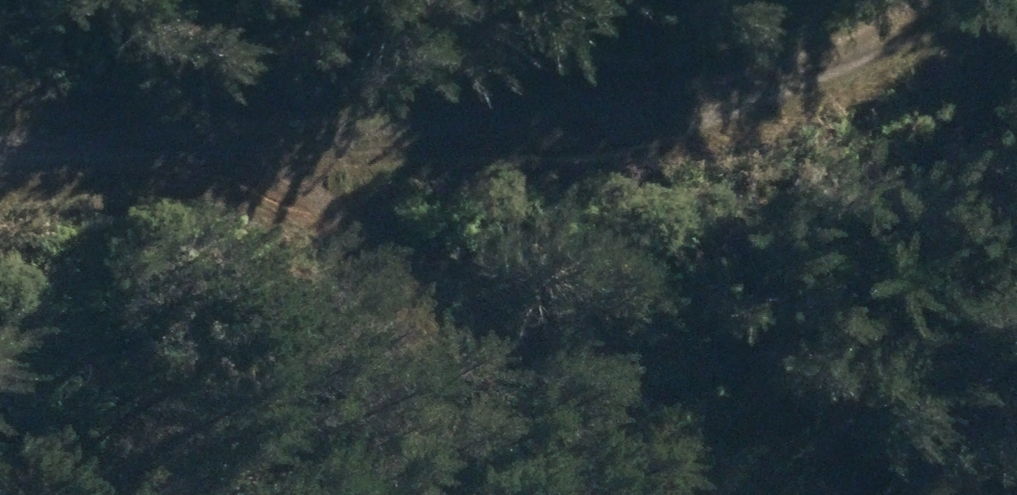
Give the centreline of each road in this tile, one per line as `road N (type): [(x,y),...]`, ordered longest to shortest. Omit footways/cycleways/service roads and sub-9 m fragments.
road 1 (track): [(191,154),(459,134),(735,85),(959,0)]
road 2 (track): [(612,494),(191,154)]
road 3 (track): [(191,154),(0,130)]

